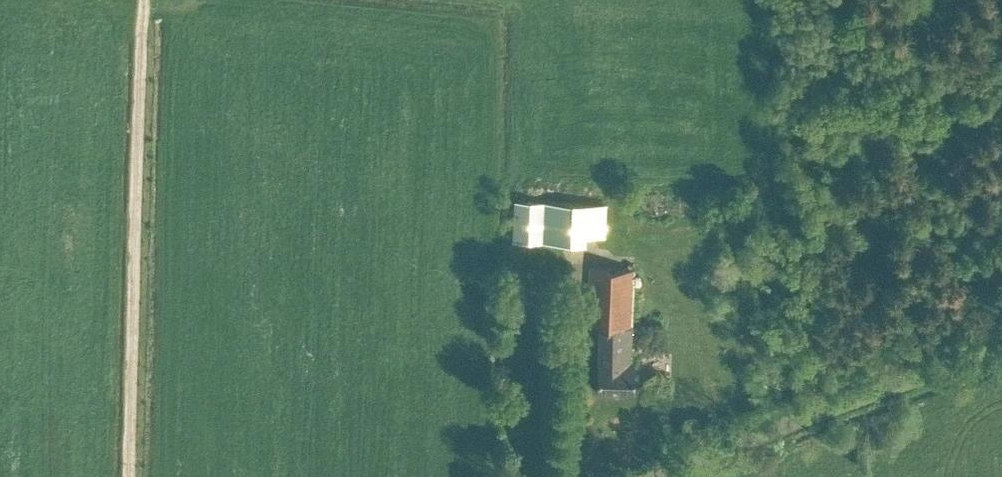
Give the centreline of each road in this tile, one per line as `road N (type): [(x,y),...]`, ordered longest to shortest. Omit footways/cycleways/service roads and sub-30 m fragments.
road 1 (track): [(147,0),(129,476)]
road 2 (unclassified): [(641,476),(762,426),(1001,352)]

